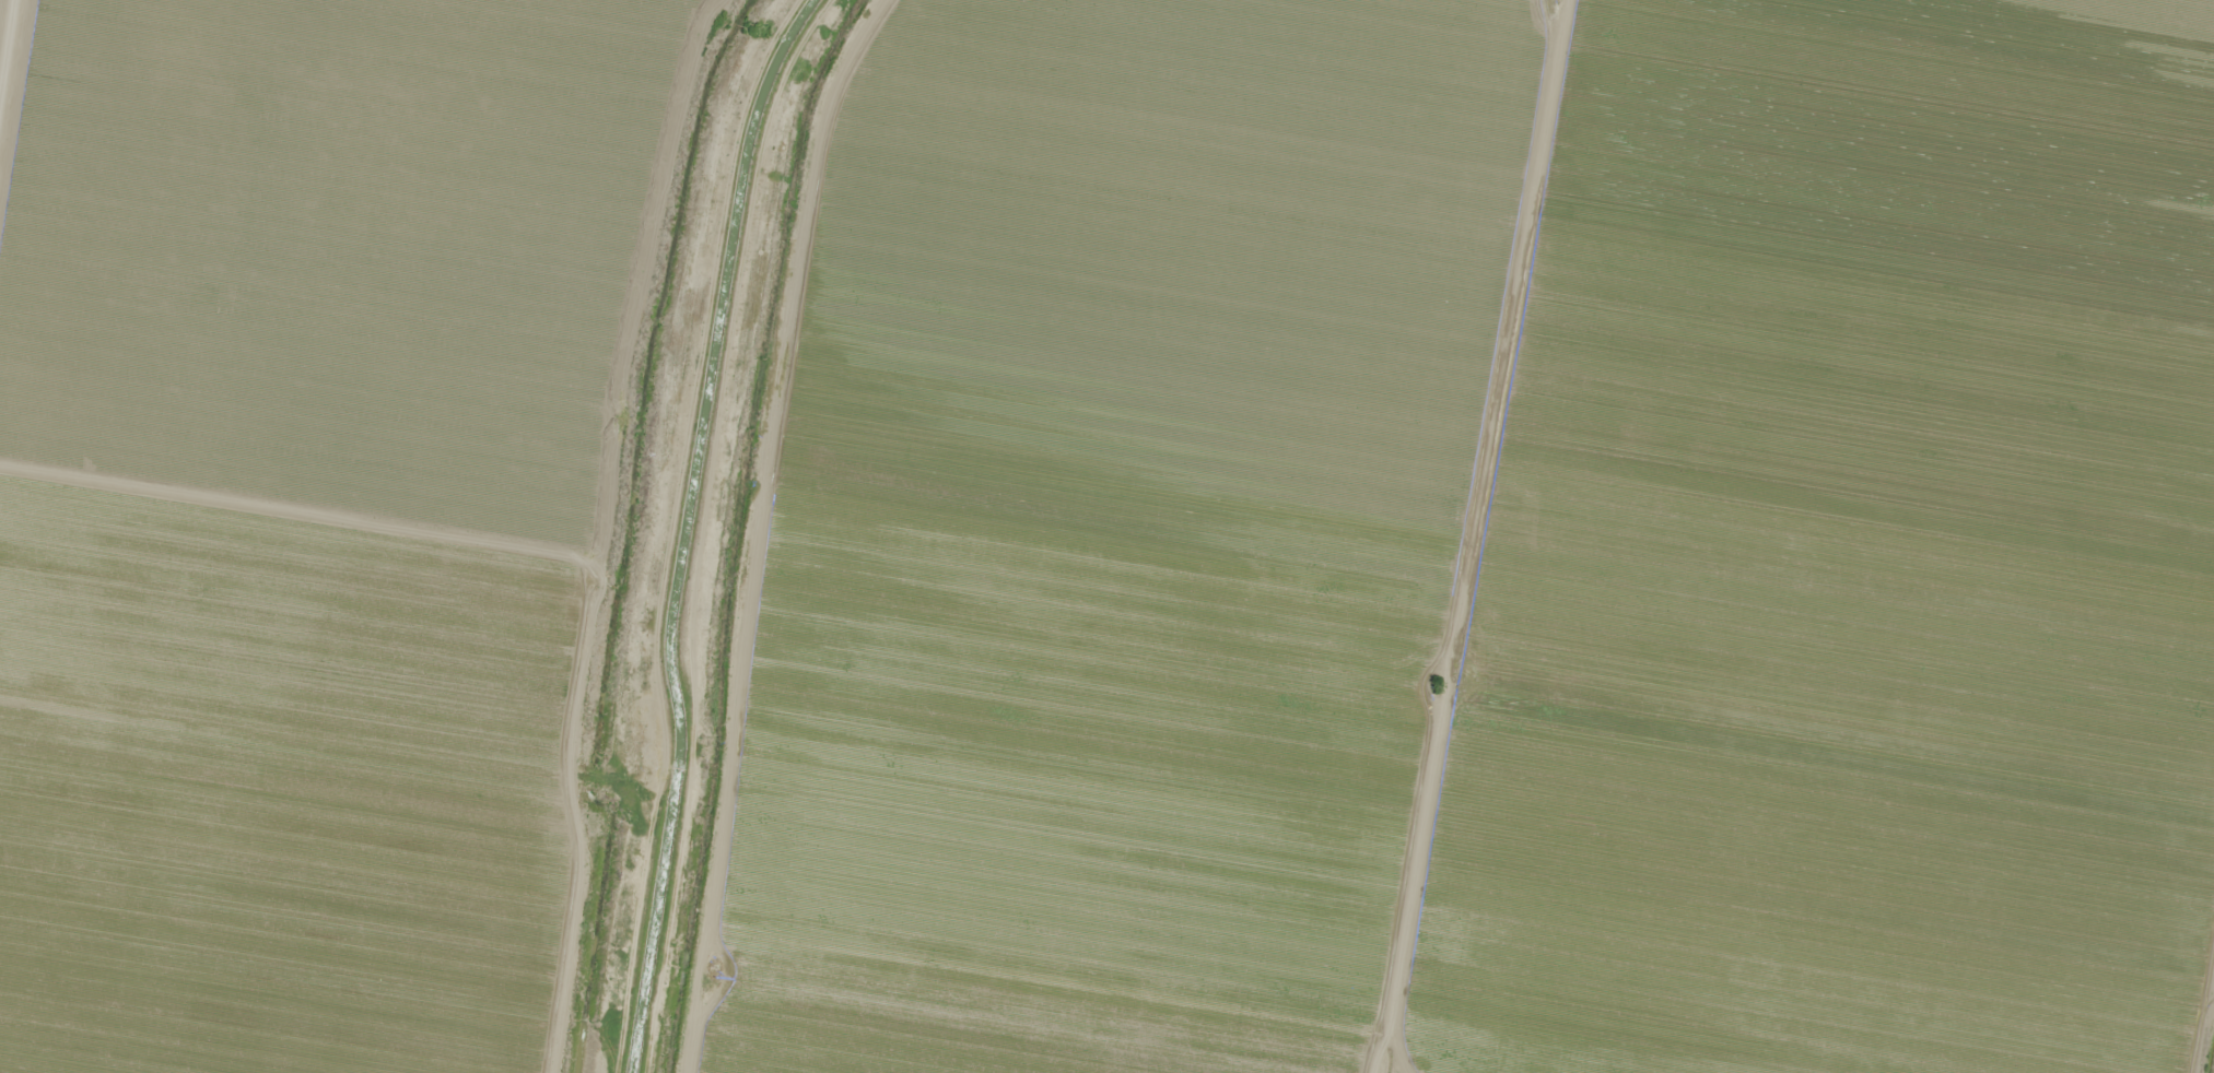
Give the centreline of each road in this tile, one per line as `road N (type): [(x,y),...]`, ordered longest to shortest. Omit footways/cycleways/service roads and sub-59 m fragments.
road 1 (residential): [(870,0),(819,86),(731,586),(731,710),(680,1072)]
road 2 (residential): [(42,0),(0,273)]

